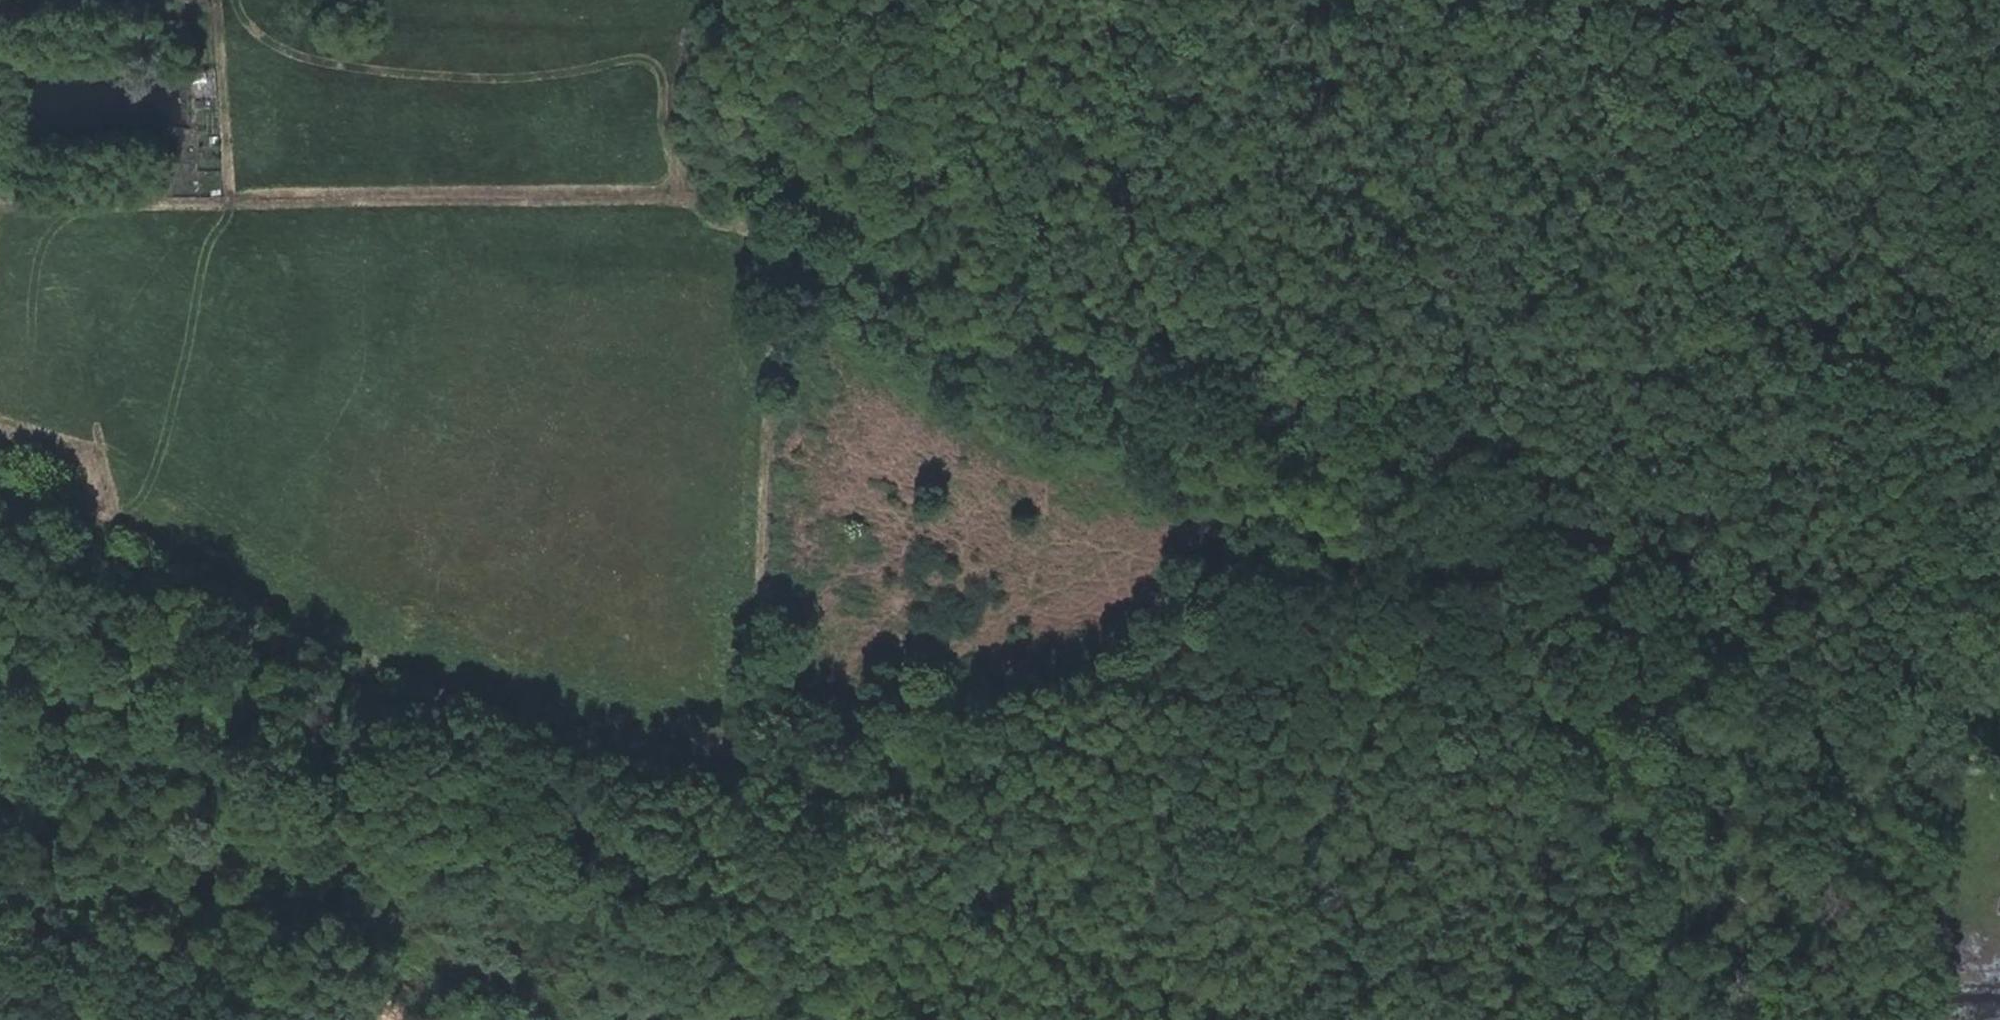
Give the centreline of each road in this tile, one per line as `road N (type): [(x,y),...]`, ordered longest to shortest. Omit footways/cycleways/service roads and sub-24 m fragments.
road 1 (unclassified): [(0,900),(362,1004),(368,1019)]

